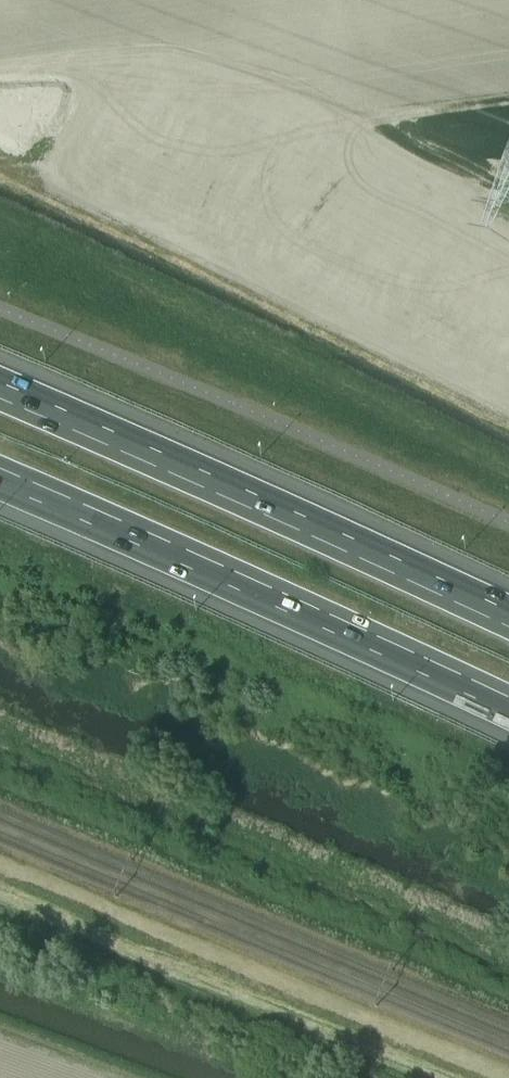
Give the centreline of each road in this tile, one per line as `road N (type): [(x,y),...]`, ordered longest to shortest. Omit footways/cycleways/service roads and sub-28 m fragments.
road 1 (motorway): [(0,484),(508,714)]
road 2 (motorway): [(508,611),(0,382)]

